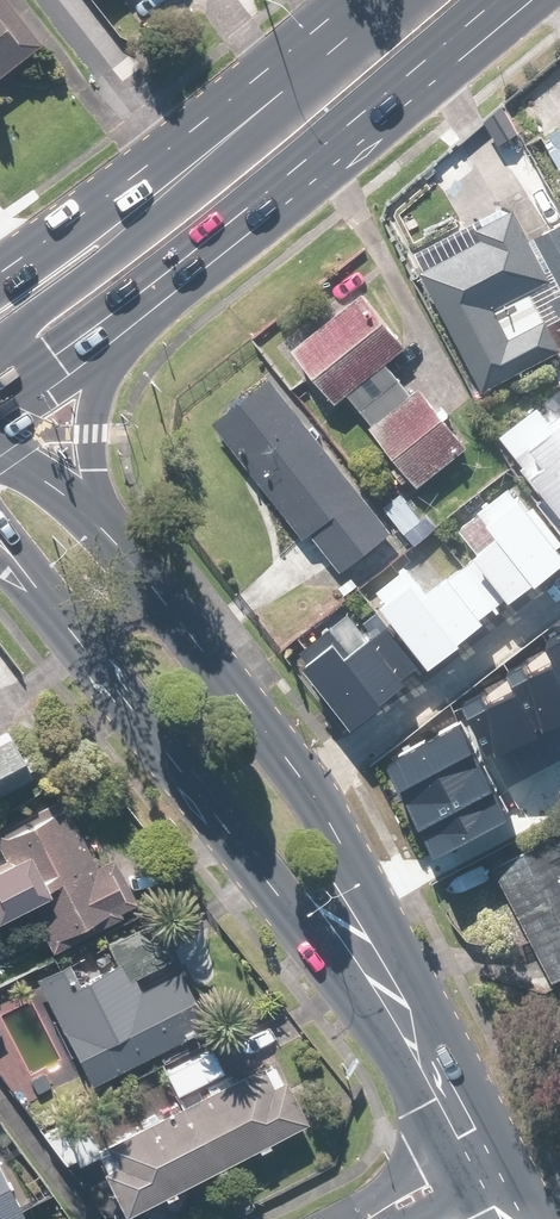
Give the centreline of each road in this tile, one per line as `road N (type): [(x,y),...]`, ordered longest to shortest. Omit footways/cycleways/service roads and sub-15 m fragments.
road 1 (secondary): [(434,1079),(288,907),(51,602)]
road 2 (primary): [(510,0),(118,312)]
road 3 (secondary): [(106,504),(308,783)]
road 4 (secondary): [(308,783),(434,1079)]
road 5 (primary): [(0,345),(129,241),(218,118)]
road 6 (residential): [(308,783),(559,592)]
road 7 (primary): [(0,270),(218,118)]
road 8 (primary): [(118,312),(97,382),(93,441),(106,504)]
road 9 (primary): [(218,118),(369,0)]
road 10 (residential): [(337,1218),(467,1138)]
road 11 (primary): [(118,312),(0,399)]
road 12 (secondary): [(0,441),(35,454),(106,504)]

